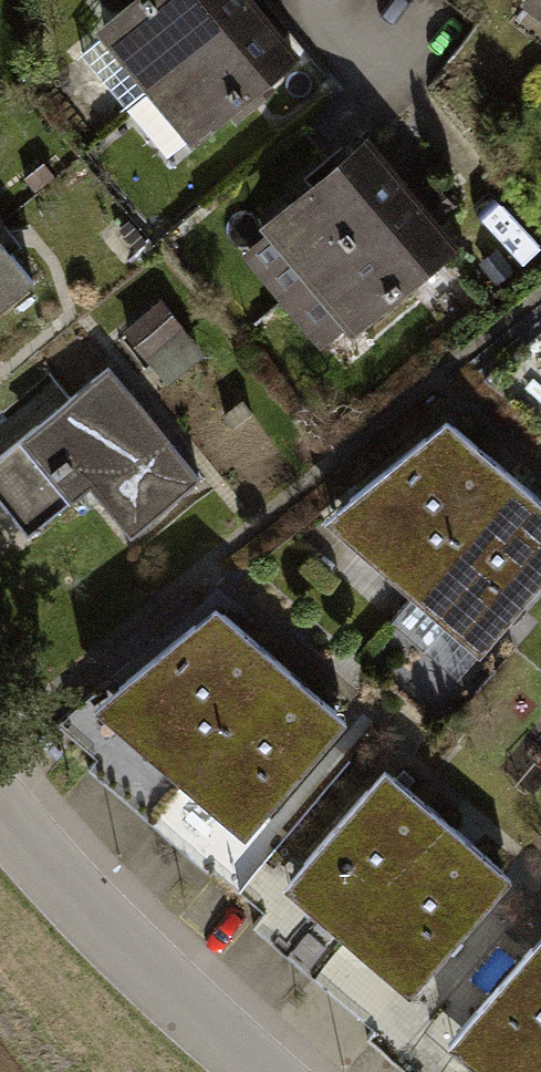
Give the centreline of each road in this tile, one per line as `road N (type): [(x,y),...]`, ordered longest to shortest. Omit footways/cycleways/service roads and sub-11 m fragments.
road 1 (residential): [(0,801),(101,914),(265,1071)]

